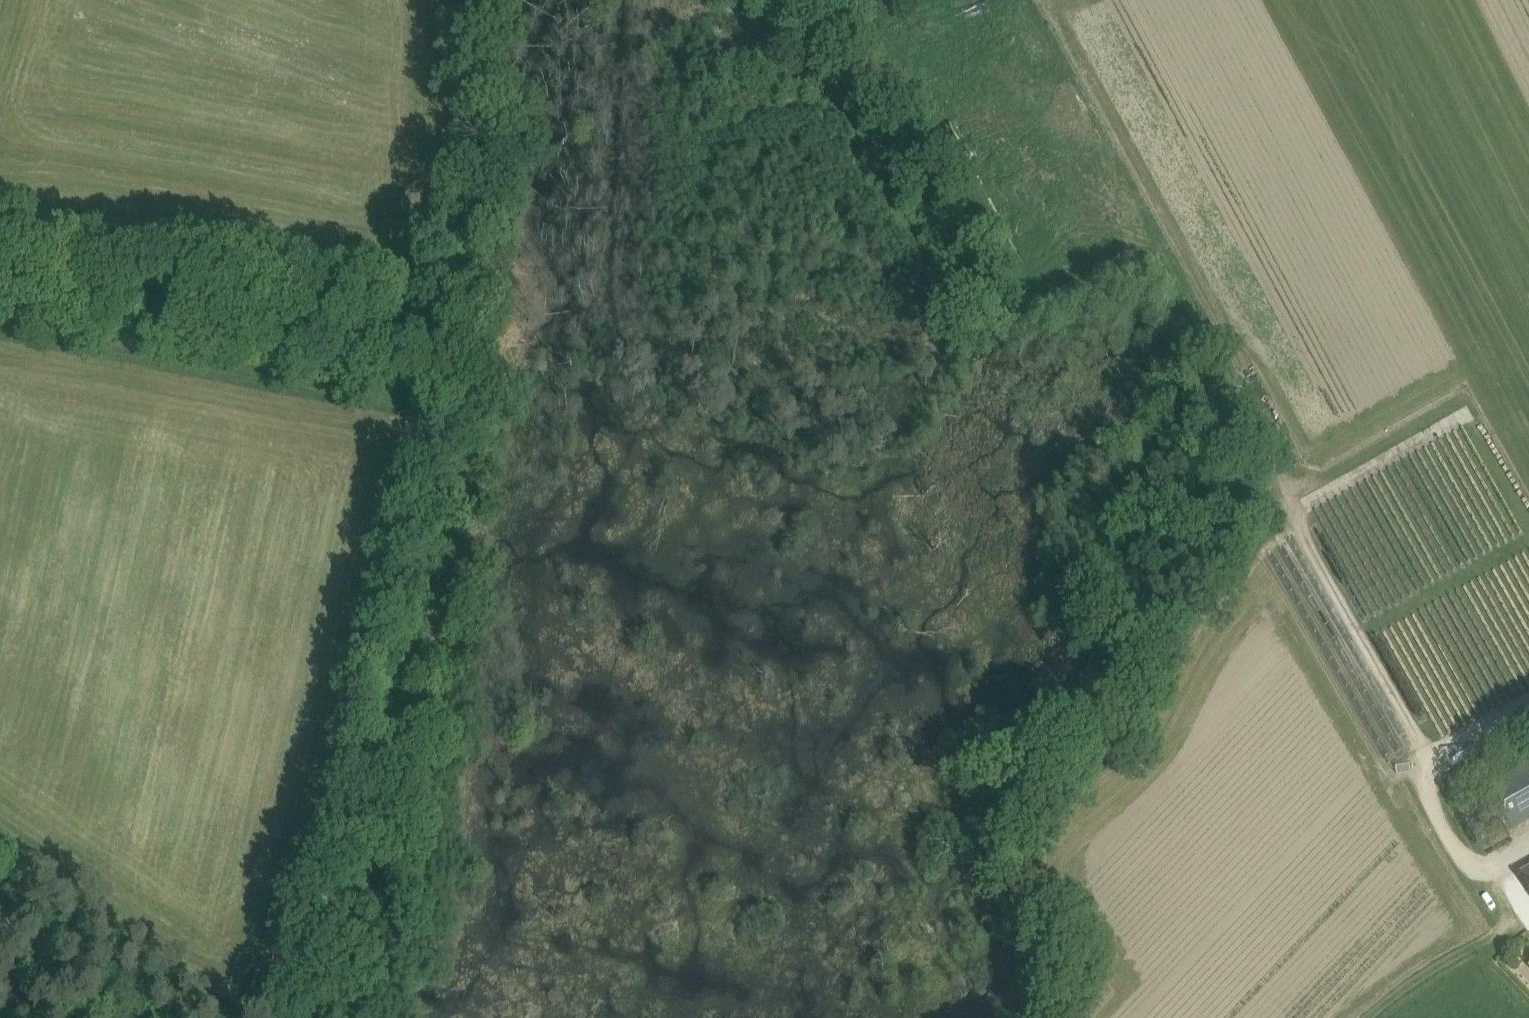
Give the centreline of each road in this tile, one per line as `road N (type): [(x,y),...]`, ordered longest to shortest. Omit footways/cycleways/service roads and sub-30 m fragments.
road 1 (track): [(1374,1017),(1414,982),(1490,941),(1528,929)]

